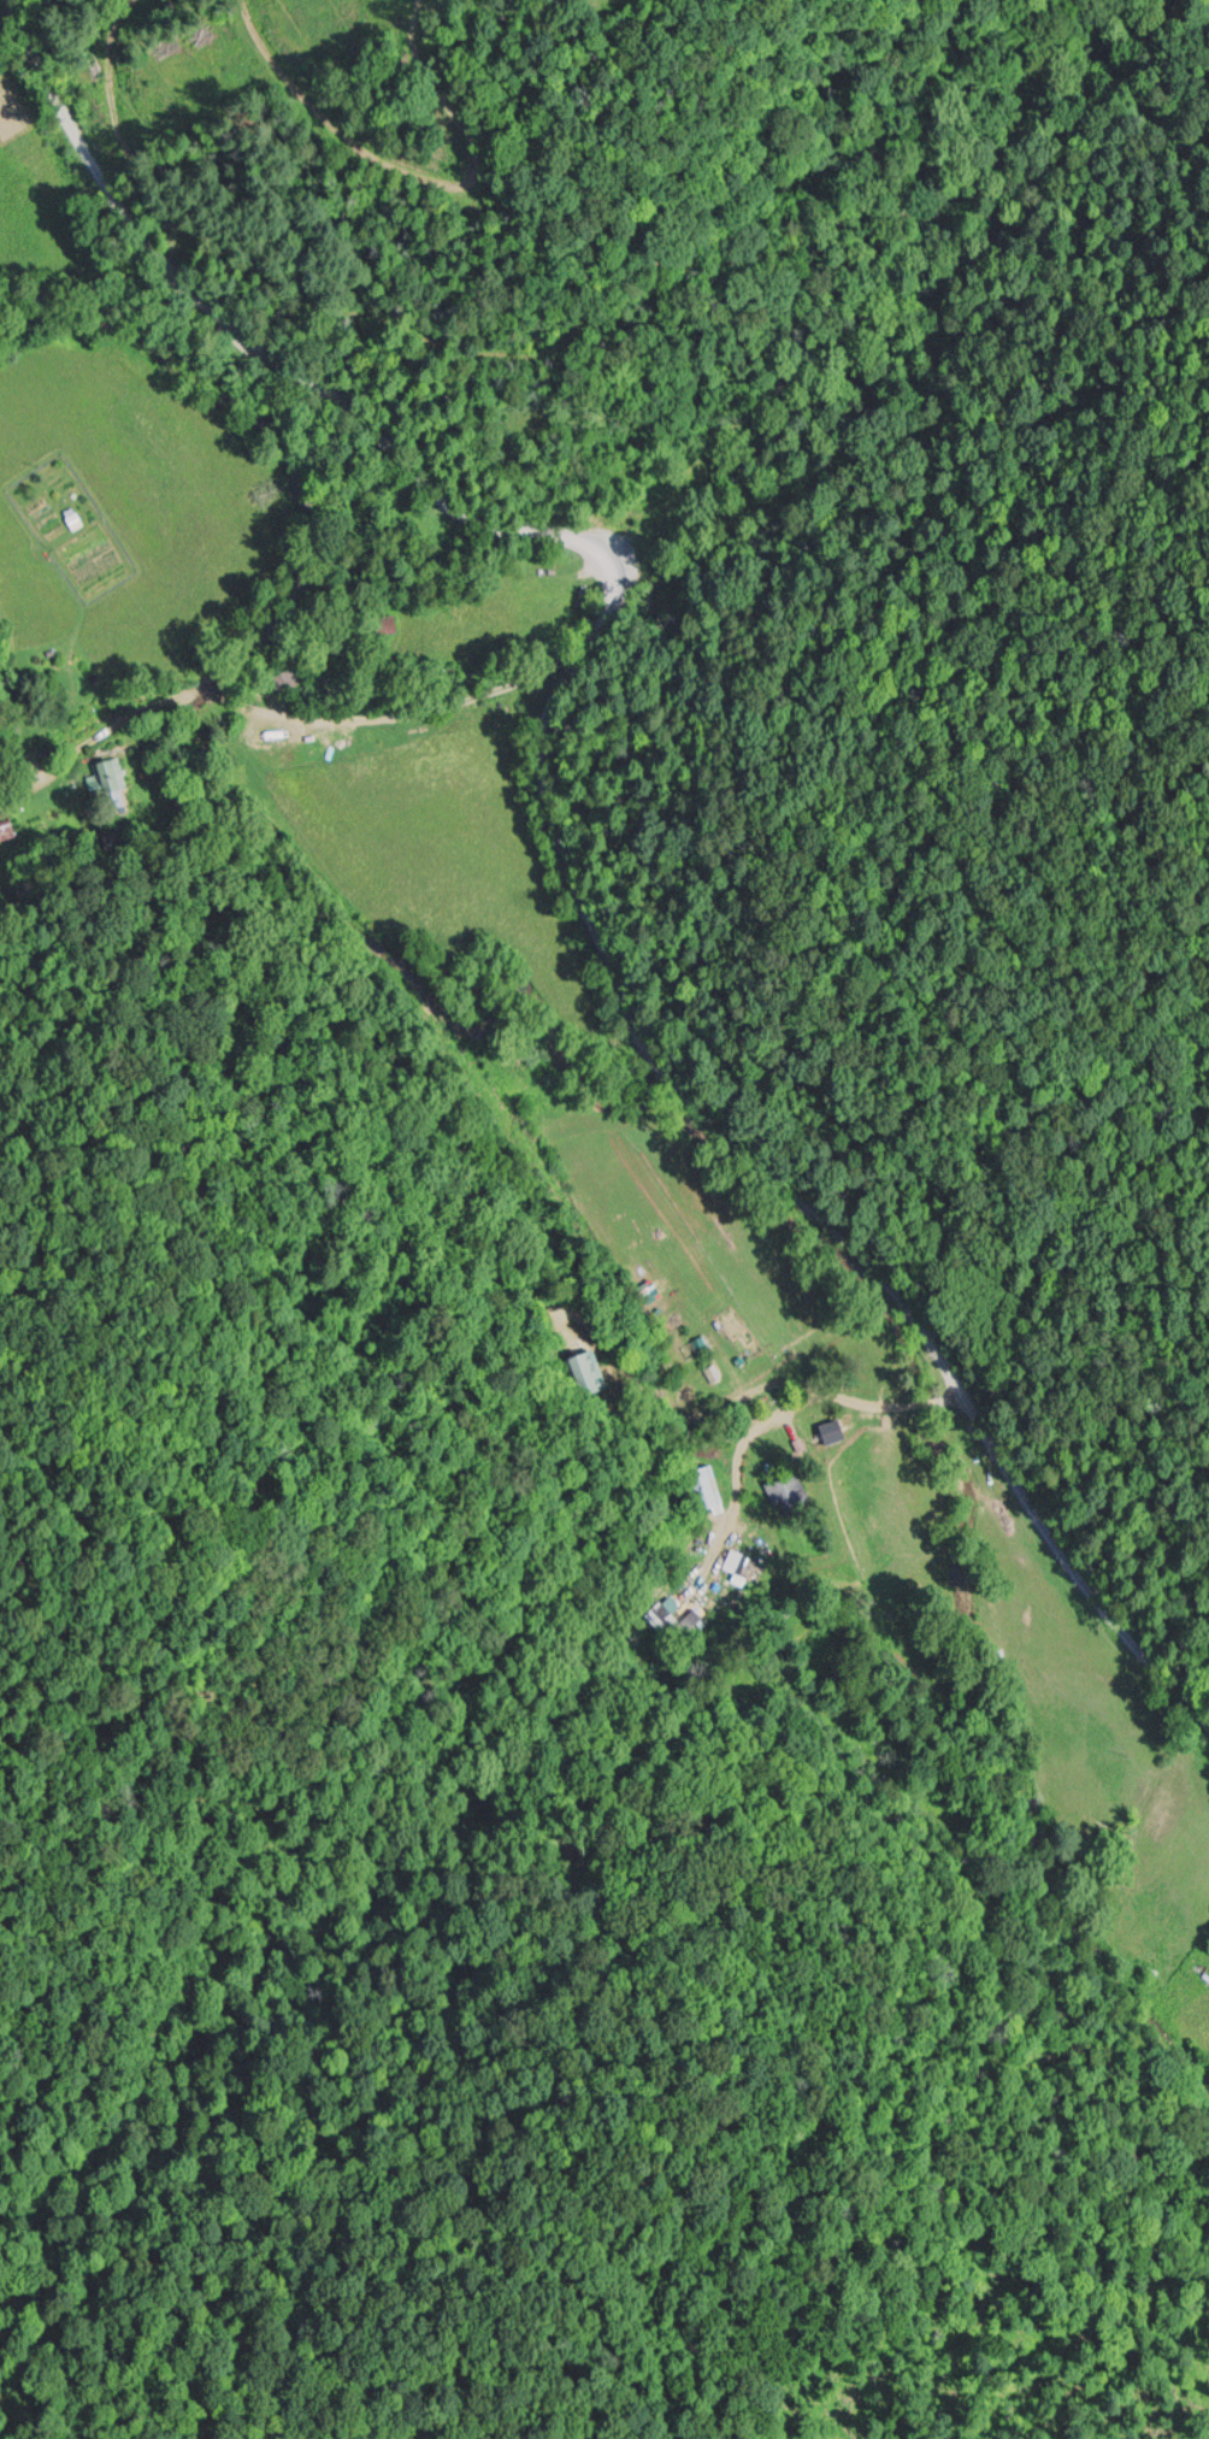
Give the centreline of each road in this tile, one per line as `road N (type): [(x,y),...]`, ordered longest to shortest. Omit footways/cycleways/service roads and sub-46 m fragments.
road 1 (tertiary): [(1208,1717),(1062,1545),(912,1302),(847,1229),(683,1086),(642,1032),(568,854),(547,762),(558,695),(623,599),(614,558),(580,535),(474,516),(343,396),(226,319),(108,178),(16,0)]

